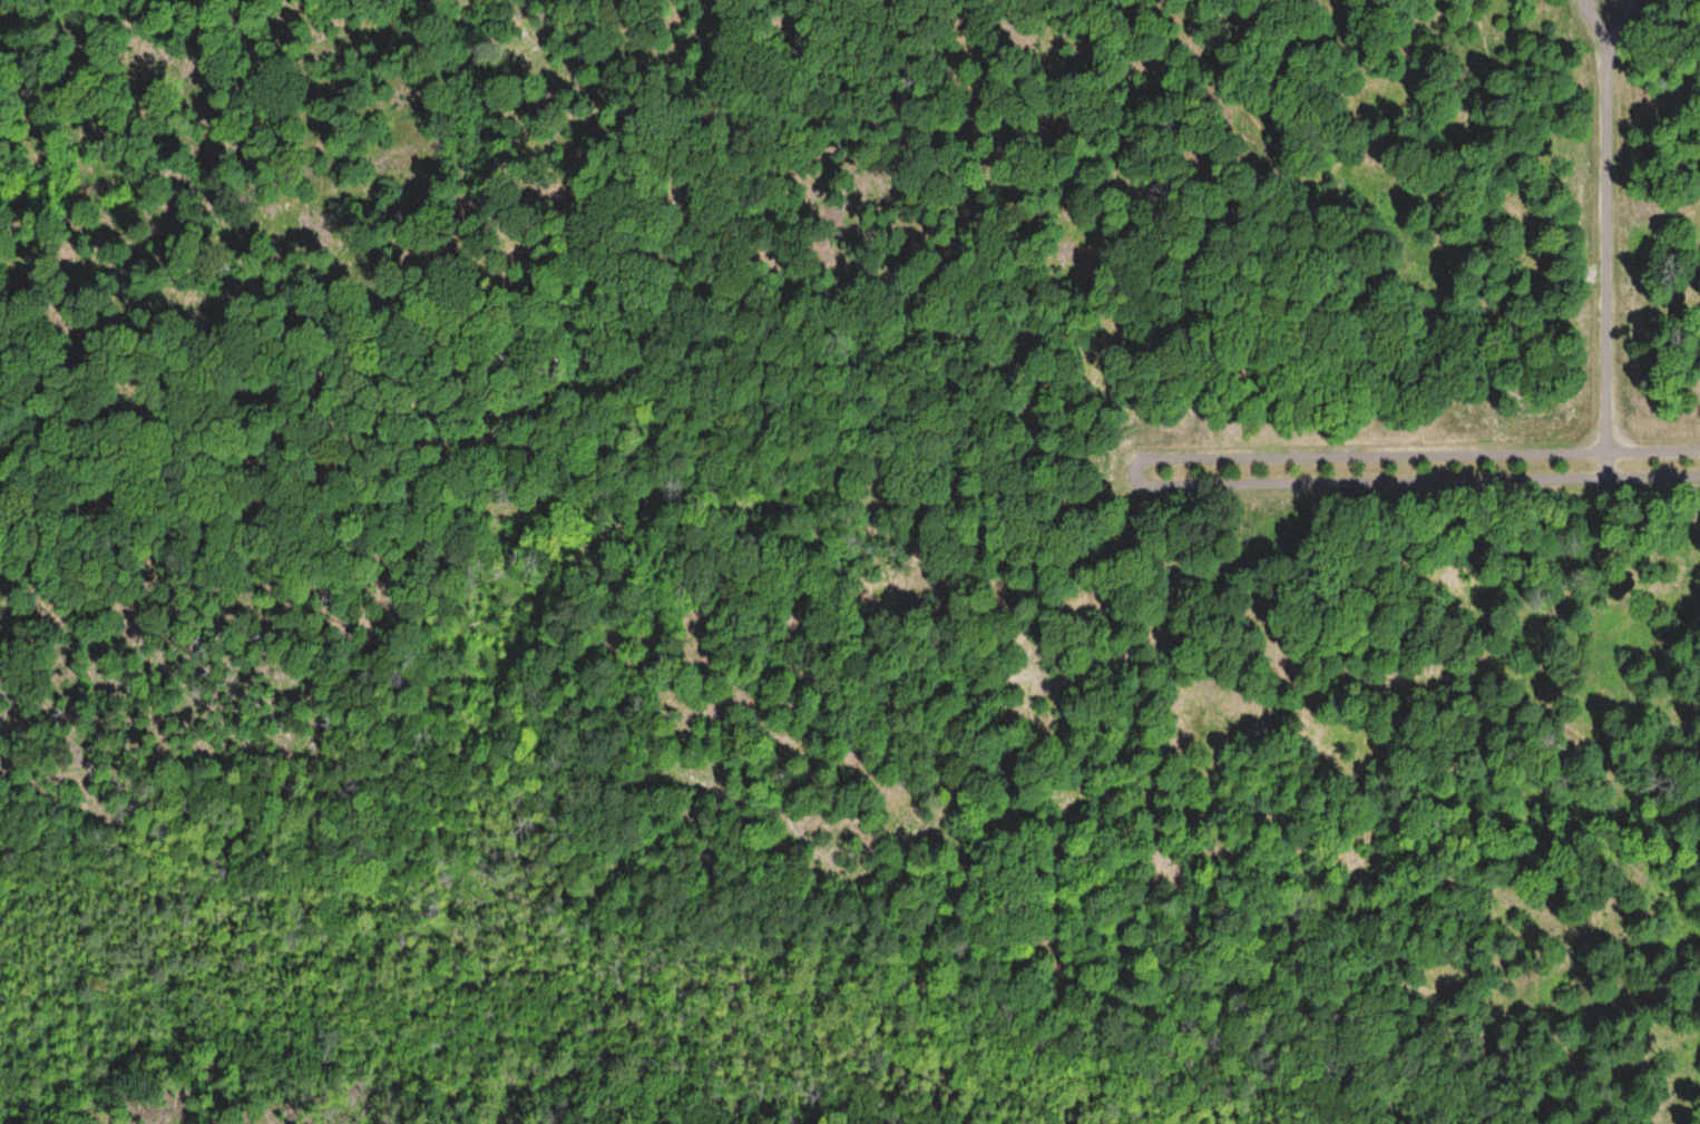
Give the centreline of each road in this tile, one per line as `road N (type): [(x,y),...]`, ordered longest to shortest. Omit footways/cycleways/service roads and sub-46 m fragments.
road 1 (residential): [(1699,448),(1154,458),(1141,466),(1139,479),(1146,488),(1699,479)]
road 2 (residential): [(655,299),(612,351),(553,365),(384,340),(60,467),(0,468)]
road 3 (residential): [(1610,480),(1609,1)]
road 4 (residential): [(842,0),(825,9),(776,121),(703,168),(655,299)]

